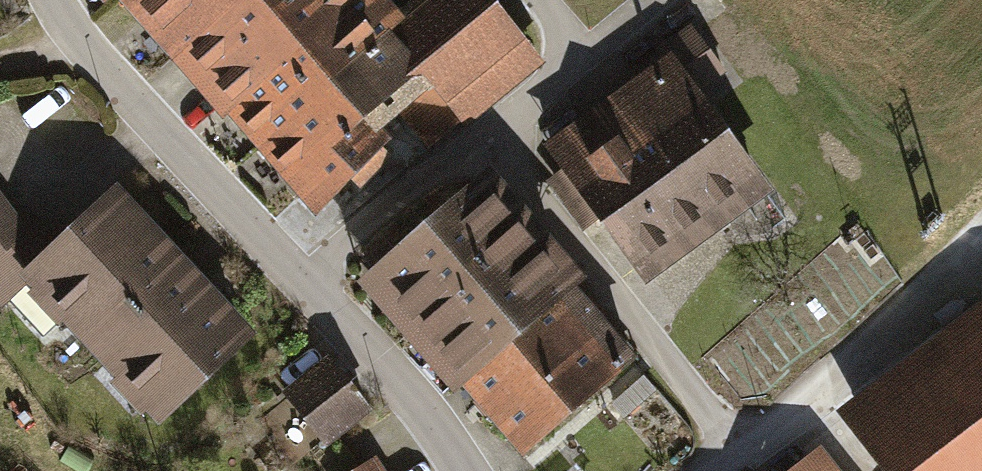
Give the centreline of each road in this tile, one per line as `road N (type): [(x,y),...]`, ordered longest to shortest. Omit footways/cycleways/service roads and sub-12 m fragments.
road 1 (unclassified): [(55,0),(98,66),(433,419),(462,470)]

